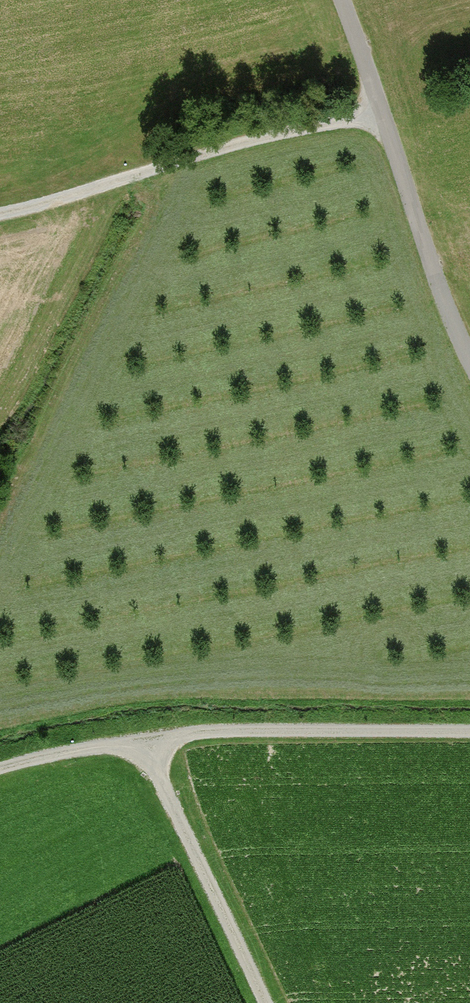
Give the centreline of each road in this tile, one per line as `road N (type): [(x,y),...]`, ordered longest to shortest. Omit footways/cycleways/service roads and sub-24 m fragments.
road 1 (track): [(0,769),(118,745),(149,748),(190,733),(469,731)]
road 2 (track): [(0,214),(381,114)]
road 3 (unclassified): [(469,358),(341,0)]
road 4 (track): [(265,1002),(149,748)]

